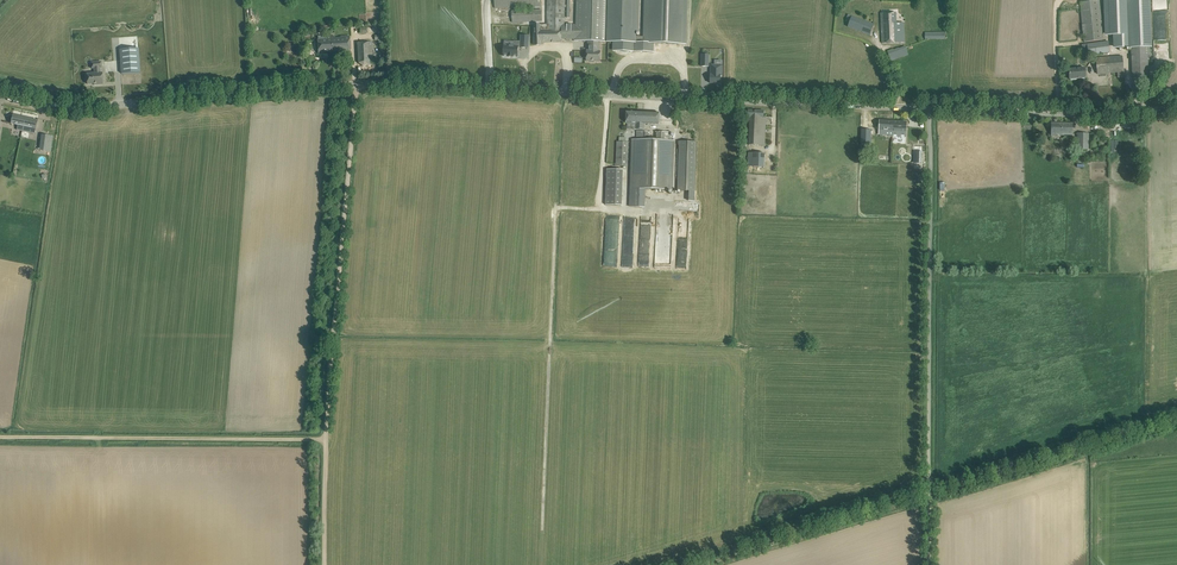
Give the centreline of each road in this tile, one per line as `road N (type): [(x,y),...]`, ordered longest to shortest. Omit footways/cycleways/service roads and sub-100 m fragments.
road 1 (tertiary): [(1176,102),(1099,113),(390,84),(79,107),(0,97)]
road 2 (track): [(543,519),(555,208),(603,211),(609,93)]
road 3 (track): [(356,84),(324,441)]
road 4 (track): [(0,437),(324,441)]
road 5 (track): [(324,441),(324,564)]

